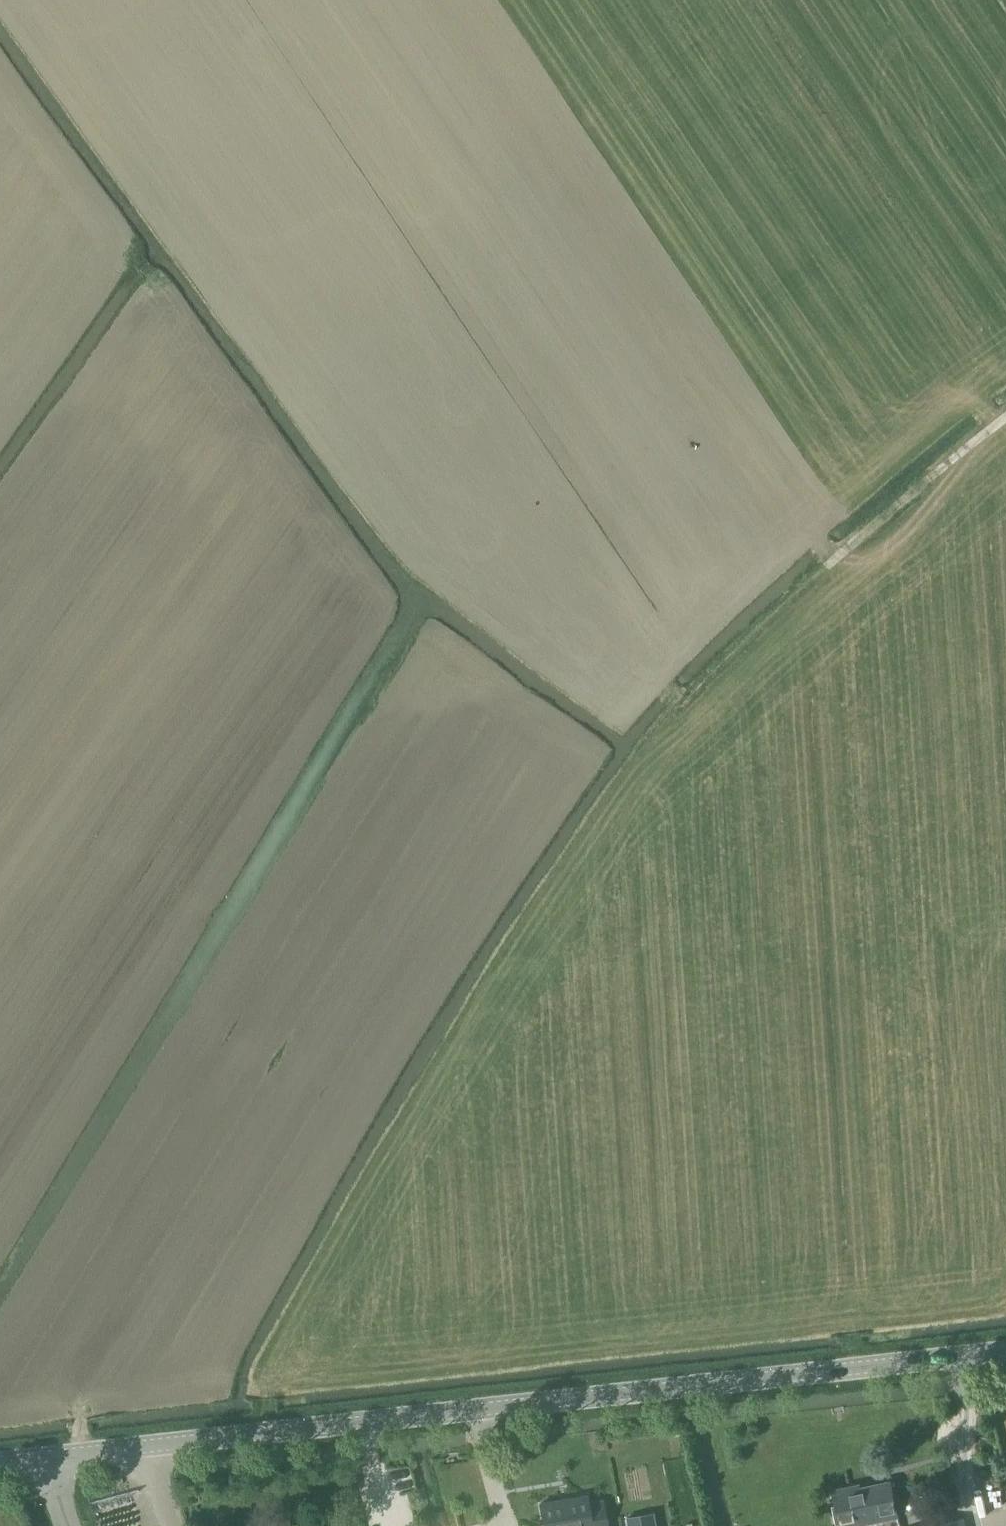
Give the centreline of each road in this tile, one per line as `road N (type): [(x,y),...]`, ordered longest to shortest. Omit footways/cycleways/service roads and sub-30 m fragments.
road 1 (tertiary): [(41,1453),(1005,1350)]
road 2 (track): [(1005,418),(678,712)]

